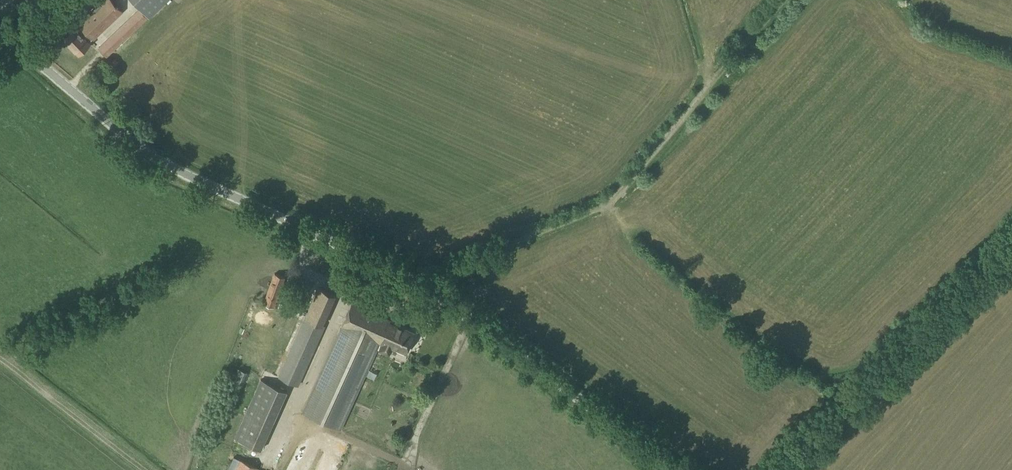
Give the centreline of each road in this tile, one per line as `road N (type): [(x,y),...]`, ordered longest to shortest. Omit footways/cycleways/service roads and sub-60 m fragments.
road 1 (tertiary): [(681,469),(426,288),(155,158),(0,30)]
road 2 (unclassified): [(778,469),(1011,237)]

